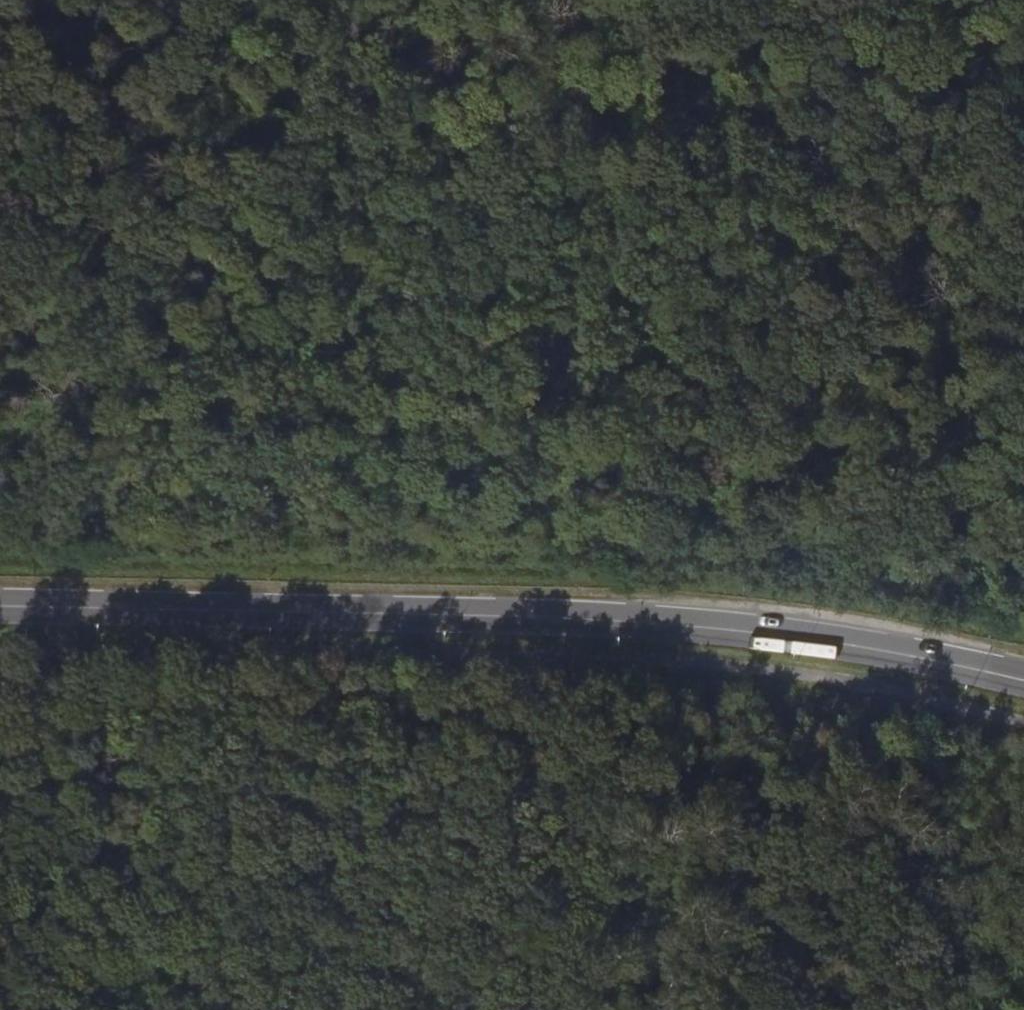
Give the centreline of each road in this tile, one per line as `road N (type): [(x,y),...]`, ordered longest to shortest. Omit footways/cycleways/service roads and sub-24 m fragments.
road 1 (secondary): [(1023,666),(658,621),(0,608)]

